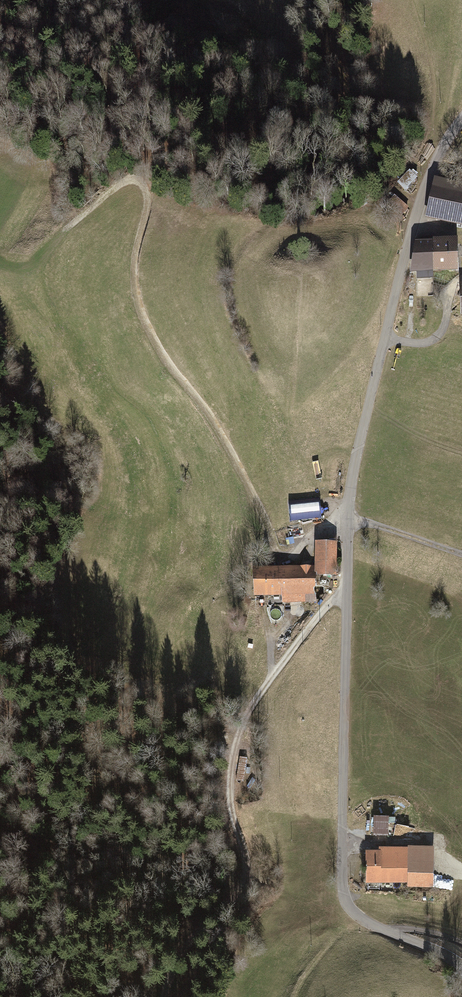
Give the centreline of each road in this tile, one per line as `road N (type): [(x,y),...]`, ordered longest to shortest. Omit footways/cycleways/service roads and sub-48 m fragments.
road 1 (unclassified): [(461,119),(437,159),(409,239),(353,469),(342,842),(344,894),(356,914),(461,968)]
road 2 (track): [(347,594),(326,606),(248,711),(229,788),(245,883),(185,947),(164,996)]
road 3 (track): [(147,202),(133,265),(140,316),(206,416),(274,548),(290,560)]
road 4 (track): [(413,0),(434,81),(434,134),(445,143)]
road 5 (track): [(348,516),(461,554)]

